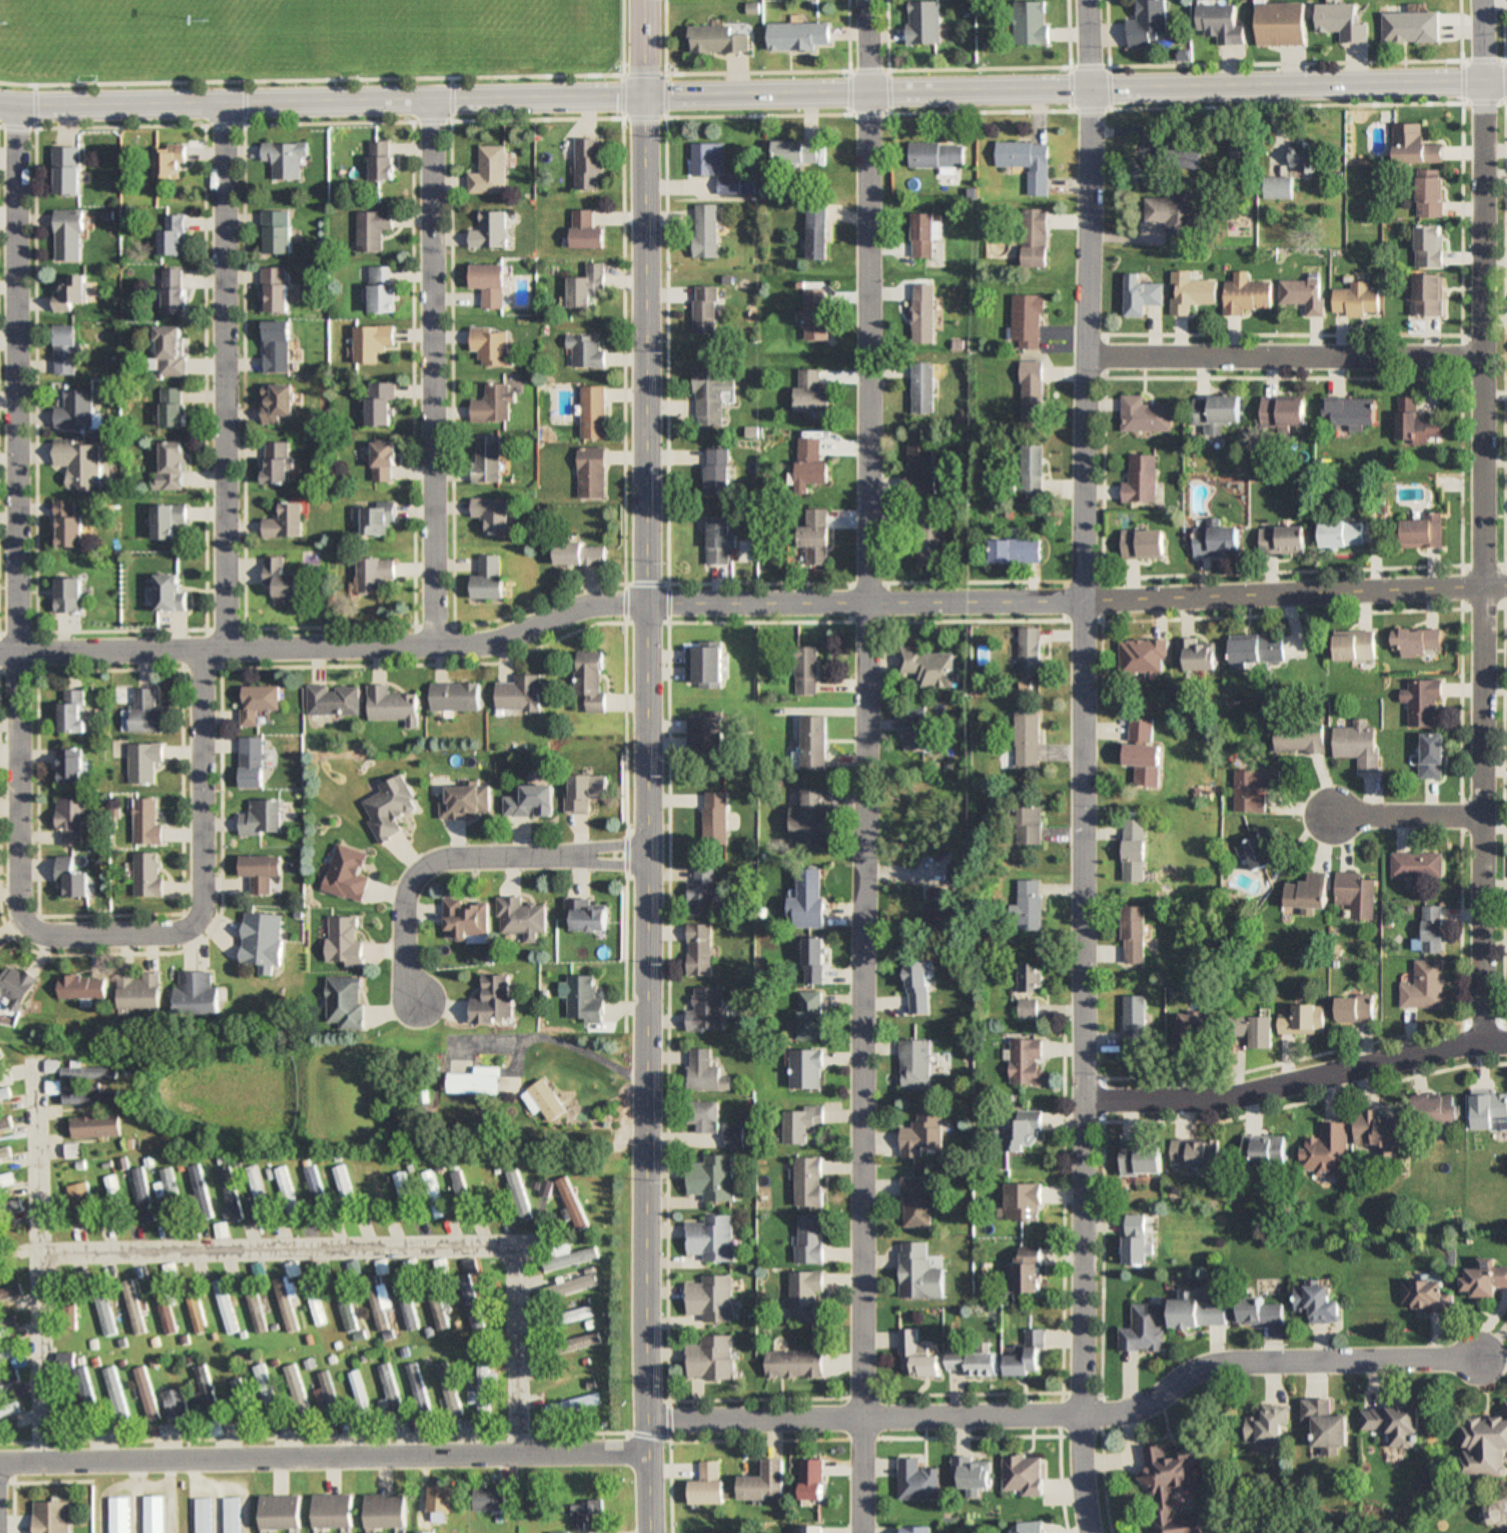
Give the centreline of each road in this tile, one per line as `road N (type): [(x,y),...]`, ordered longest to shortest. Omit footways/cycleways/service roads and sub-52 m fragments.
road 1 (tertiary): [(648,1532),(641,0)]
road 2 (residential): [(864,0),(859,1532)]
road 3 (residential): [(1506,586),(1081,602),(643,602),(562,613),(484,644),(0,652)]
road 4 (tertiary): [(1506,78),(0,103)]
road 5 (residential): [(1085,0),(1077,1415)]
road 6 (residential): [(200,650),(200,900),(193,923),(183,930),(44,934),(29,926),(19,898),(12,103)]
road 7 (residential): [(1479,1039),(1480,0)]
road 8 (residential): [(645,1419),(1102,1415),(1145,1404),(1207,1364),(1476,1359)]
road 9 (residential): [(516,1454),(518,1258),(503,1246),(34,1252)]
road 10 (residential): [(0,1462),(647,1453)]
road 11 (residential): [(225,650),(219,100)]
road 12 (residential): [(432,648),(426,100)]
road 13 (residential): [(1083,1100),(1211,1098),(1506,1039)]
road 14 (residential): [(37,1462),(33,1061)]
road 15 (residential): [(1086,356),(1481,355)]
road 16 (residential): [(641,857),(442,861),(418,871),(405,888),(403,978),(417,1003)]
road 17 (residential): [(1479,814),(1330,815)]

